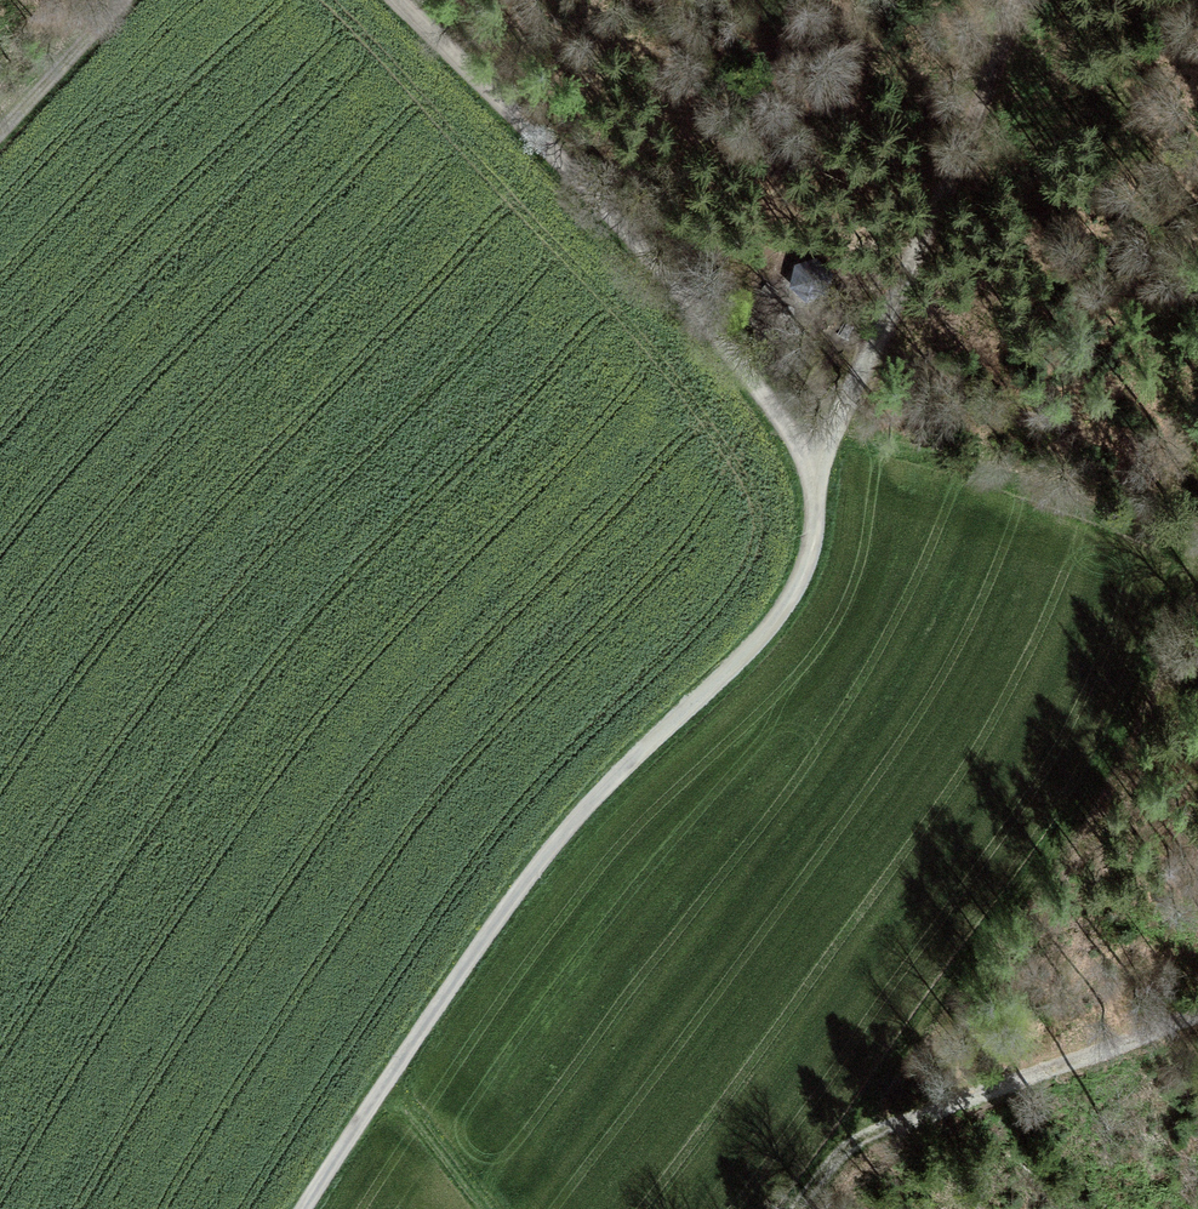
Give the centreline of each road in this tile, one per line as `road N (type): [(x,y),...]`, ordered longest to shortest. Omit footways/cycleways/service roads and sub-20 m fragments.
road 1 (unclassified): [(303,1208),(537,871),(642,744),(737,658),(808,560),(811,490),(765,392),(383,0)]
road 2 (track): [(811,490),(1012,0)]
road 3 (track): [(0,132),(122,0)]
road 4 (track): [(1033,1091),(1197,1028)]
road 5 (track): [(488,1208),(391,1072)]

